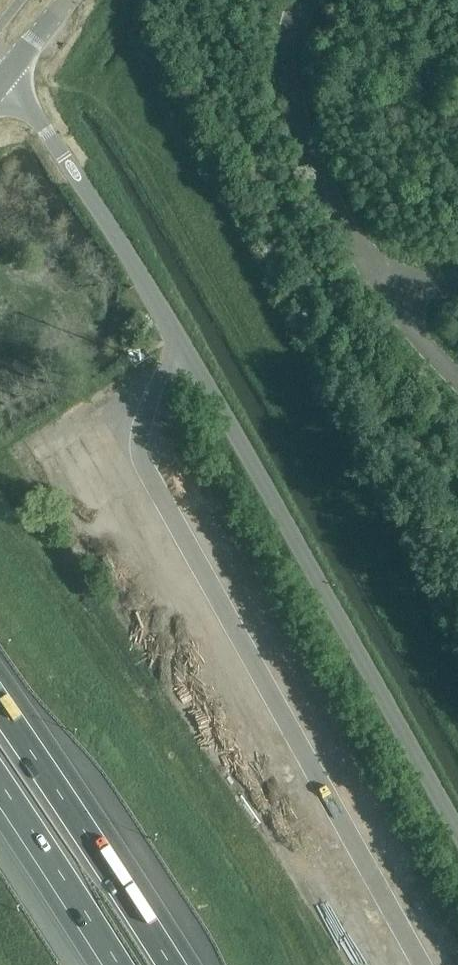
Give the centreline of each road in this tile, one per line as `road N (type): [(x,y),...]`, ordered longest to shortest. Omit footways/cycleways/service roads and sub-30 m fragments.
road 1 (tertiary): [(457,826),(151,290),(9,71)]
road 2 (motorway): [(179,964),(0,694)]
road 3 (motorway): [(0,794),(110,964)]

